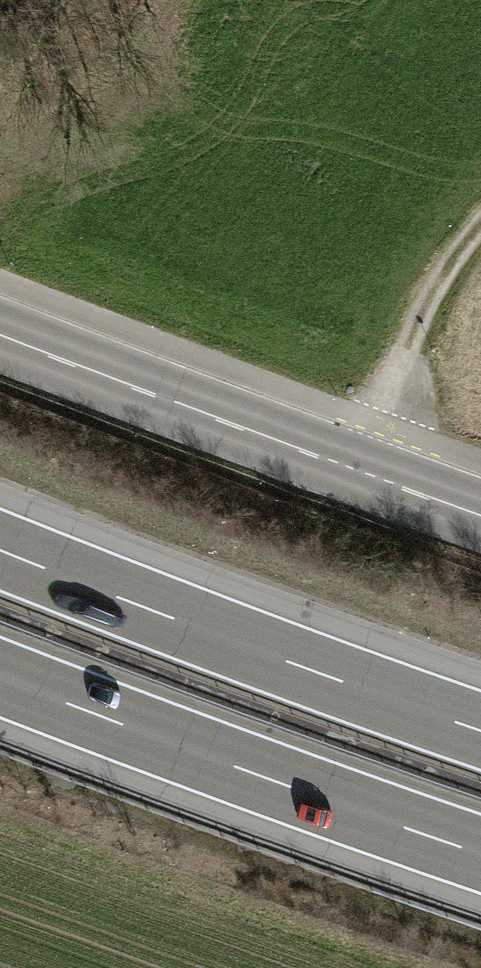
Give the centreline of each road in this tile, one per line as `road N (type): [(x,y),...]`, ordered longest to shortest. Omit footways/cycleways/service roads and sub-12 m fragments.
road 1 (motorway): [(480,729),(0,548)]
road 2 (motorway): [(0,679),(480,856)]
road 3 (tertiary): [(0,343),(480,516)]
road 4 (track): [(356,471),(414,334),(480,233)]

